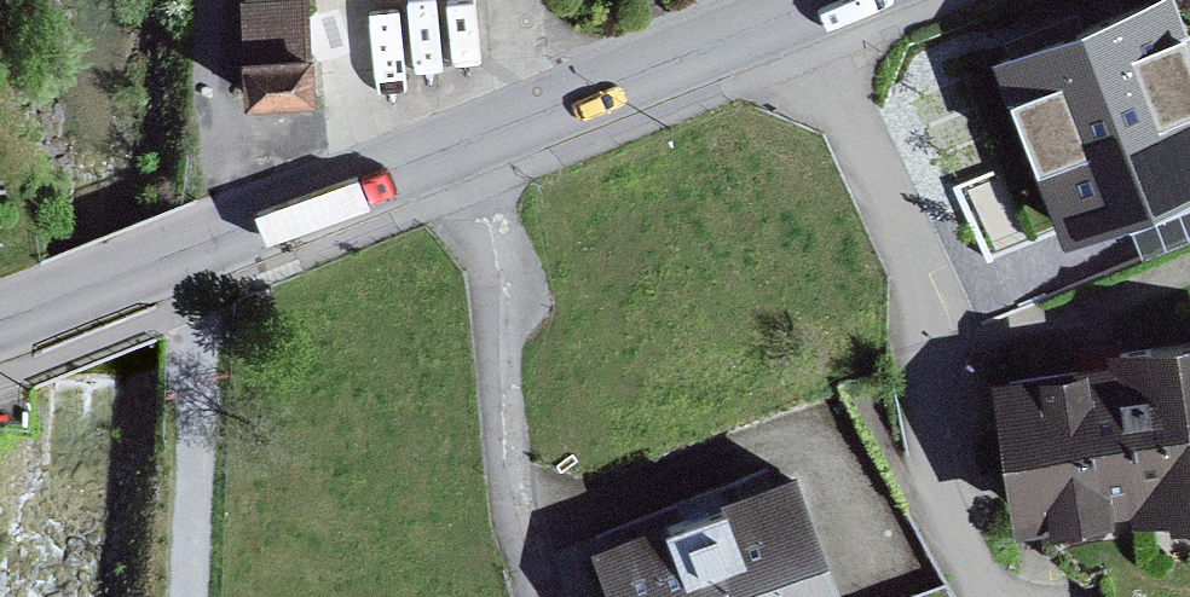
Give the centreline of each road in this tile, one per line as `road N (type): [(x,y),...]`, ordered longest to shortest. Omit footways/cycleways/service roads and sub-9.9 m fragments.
road 1 (residential): [(995,596),(937,490),(924,424),(931,351),(923,300),(811,7)]
road 2 (secondary): [(0,328),(455,148)]
road 3 (residential): [(538,596),(495,279),(455,148)]
road 4 (secondary): [(455,148),(811,7)]
road 5 (track): [(222,0),(206,247)]

